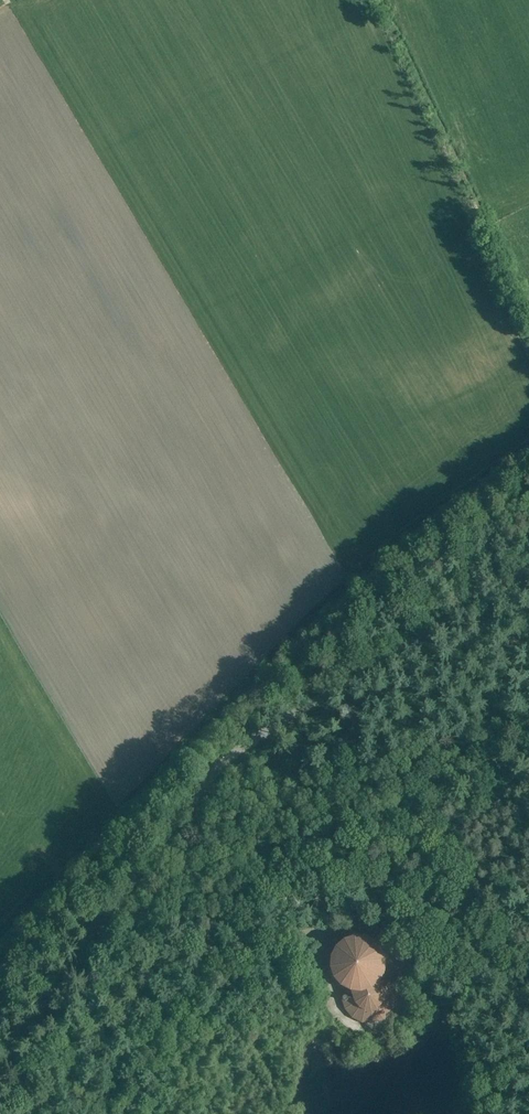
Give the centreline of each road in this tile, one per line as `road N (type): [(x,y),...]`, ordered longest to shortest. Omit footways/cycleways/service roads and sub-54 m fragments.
road 1 (unclassified): [(0,1058),(221,766),(268,729),(528,572)]

